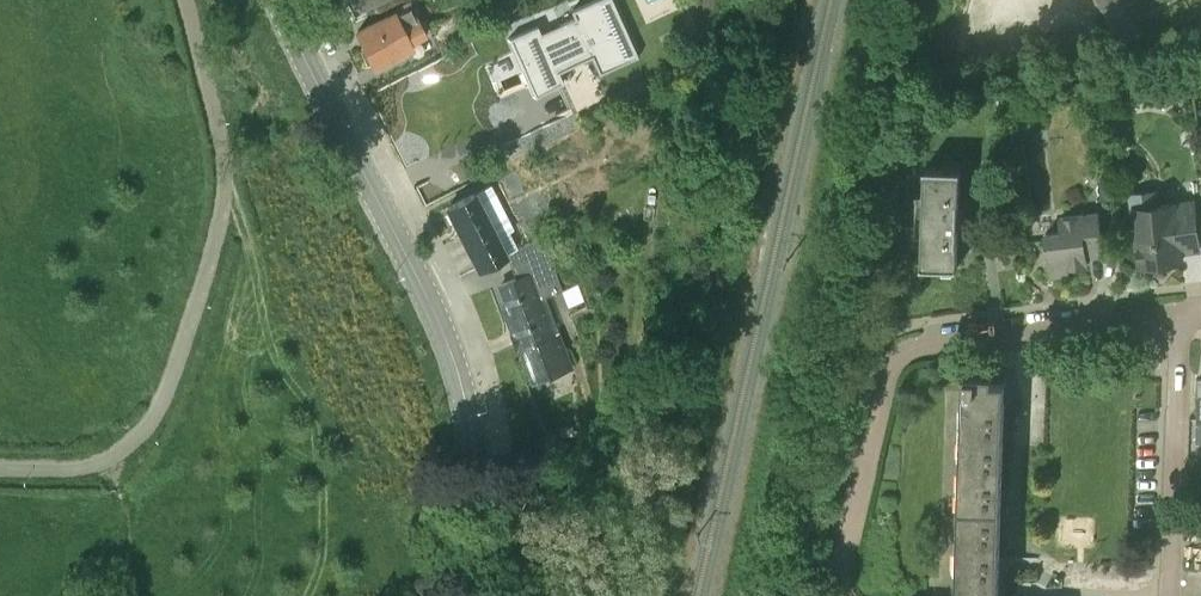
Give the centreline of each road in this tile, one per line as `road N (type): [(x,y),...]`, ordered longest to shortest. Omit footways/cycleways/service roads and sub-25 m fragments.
road 1 (tertiary): [(472,595),(476,453),(461,378),(282,0)]
road 2 (residential): [(842,568),(885,377),(904,352),(1181,314)]
road 3 (residential): [(1181,314),(1171,595)]

